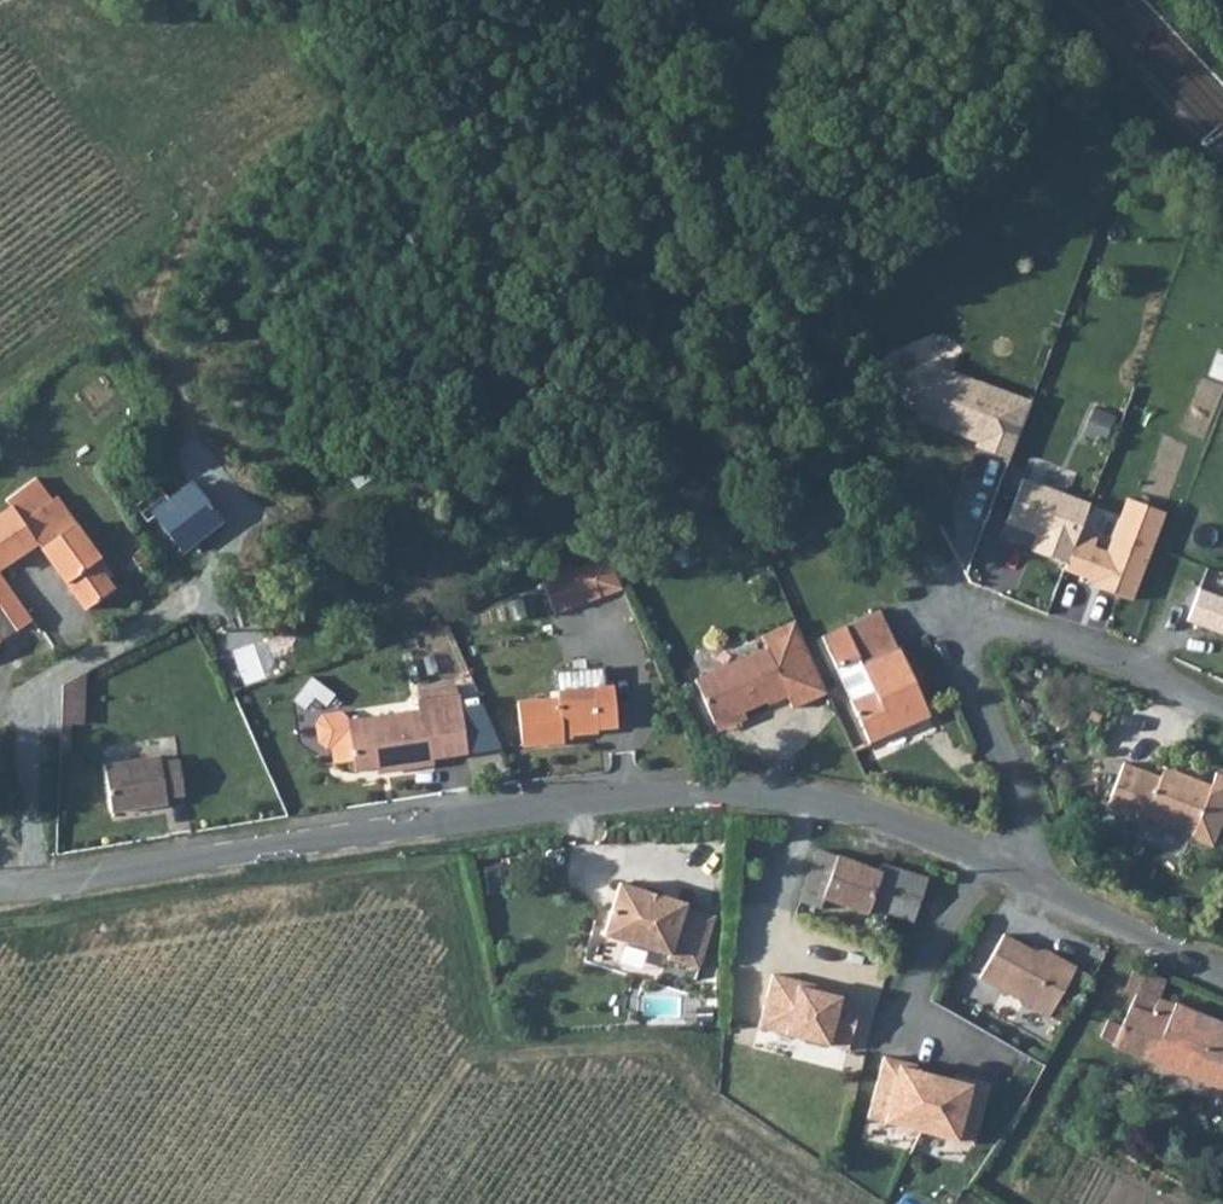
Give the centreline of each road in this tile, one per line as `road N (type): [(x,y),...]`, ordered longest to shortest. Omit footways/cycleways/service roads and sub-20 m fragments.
road 1 (residential): [(0,888),(587,798),(730,790),(910,822),(1028,878)]
road 2 (residential): [(1028,878),(1040,831),(949,619),(1138,665),(1222,706)]
road 3 (residential): [(1028,878),(1222,976)]

